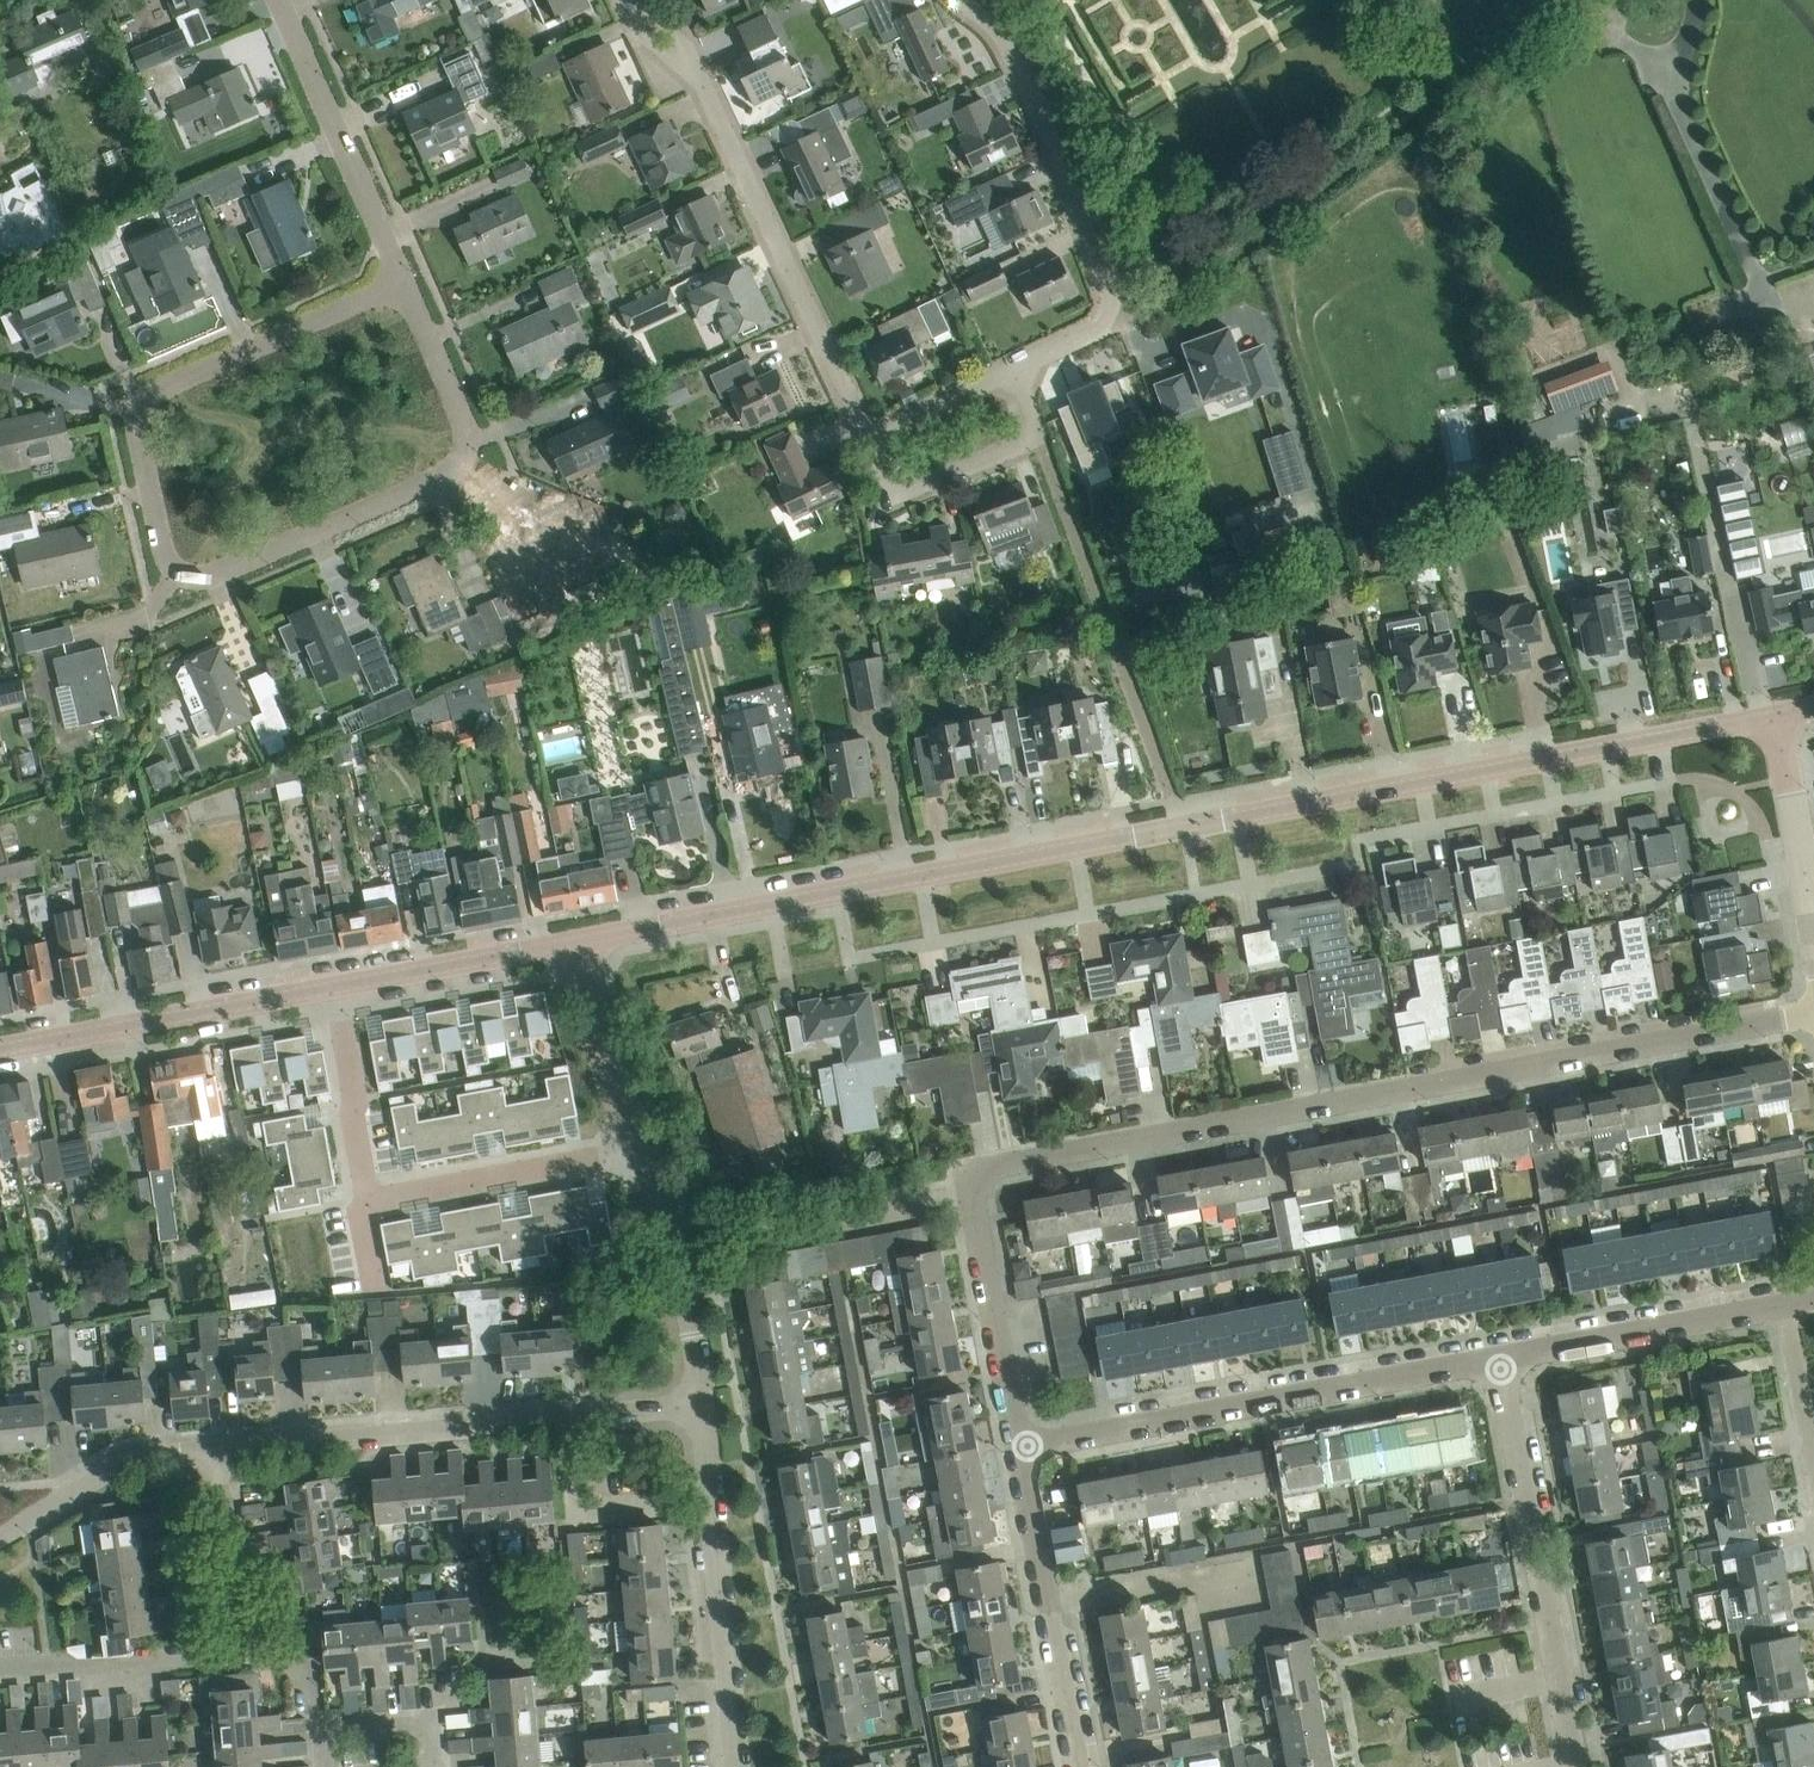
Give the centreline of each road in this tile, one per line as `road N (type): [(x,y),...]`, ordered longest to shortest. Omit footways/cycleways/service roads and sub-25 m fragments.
road 1 (tertiary): [(576,941),(1774,715)]
road 2 (residential): [(1019,1447),(970,1187),(979,1172),(1813,1013)]
road 3 (residential): [(402,282),(466,447),(451,471),(219,574),(194,577),(167,559),(135,419),(156,390)]
road 4 (residential): [(869,437),(692,64),(626,0)]
road 5 (residential): [(334,986),(368,1198),(644,1151)]
road 6 (residential): [(215,1449),(703,1403)]
road 7 (residential): [(1019,1447),(1499,1357)]
road 8 (residential): [(1576,1766),(1499,1357)]
road 9 (residential): [(737,1766),(703,1403)]
road 10 (residential): [(1111,300),(1056,145),(1010,48),(961,0)]
road 11 (tertiary): [(0,1049),(334,986)]
road 12 (residential): [(1078,1766),(1019,1447)]
road 13 (residential): [(402,282),(277,0)]
road 14 (residential): [(1499,1357),(1782,1304)]
road 15 (residential): [(156,390),(402,282)]
road 16 (residential): [(869,437),(888,478),(916,485),(1022,444),(1033,413),(1015,369)]
road 17 (residential): [(703,1403),(674,1242),(644,1151)]
road 18 (tertiary): [(334,986),(576,941)]
road 19 (residential): [(0,1666),(83,1667),(244,1650)]
road 20 (residential): [(0,1537),(148,1454),(215,1449)]
road 21 (residential): [(644,1151),(576,941)]
road 22 (residential): [(1813,925),(1774,715)]
road 23 (residential): [(244,1650),(215,1449)]
road 24 (residential): [(1813,1469),(1782,1304)]
road 25 (residential): [(1015,369),(869,437)]
road 26 (residential): [(317,1728),(429,1719),(433,1766)]
road 27 (residential): [(317,1728),(312,1679),(268,1648),(244,1650)]
road 28 (residential): [(1111,300),(1098,329),(1015,369)]

